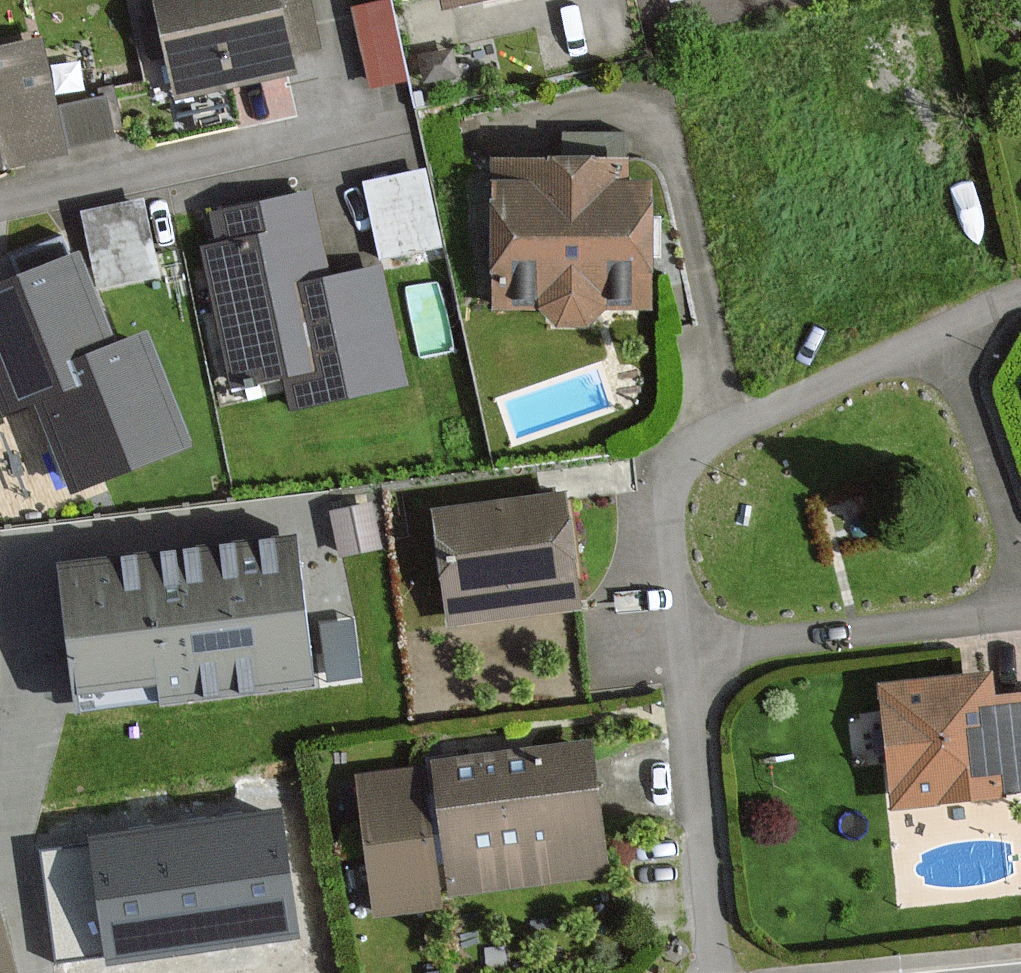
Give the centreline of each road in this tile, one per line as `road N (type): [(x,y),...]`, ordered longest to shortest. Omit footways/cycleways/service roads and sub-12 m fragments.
road 1 (residential): [(945,332),(730,428),(685,461),(671,500),(687,649)]
road 2 (residential): [(1020,611),(687,649)]
road 3 (residential): [(687,649),(717,972)]
road 4 (residential): [(1020,565),(945,332)]

